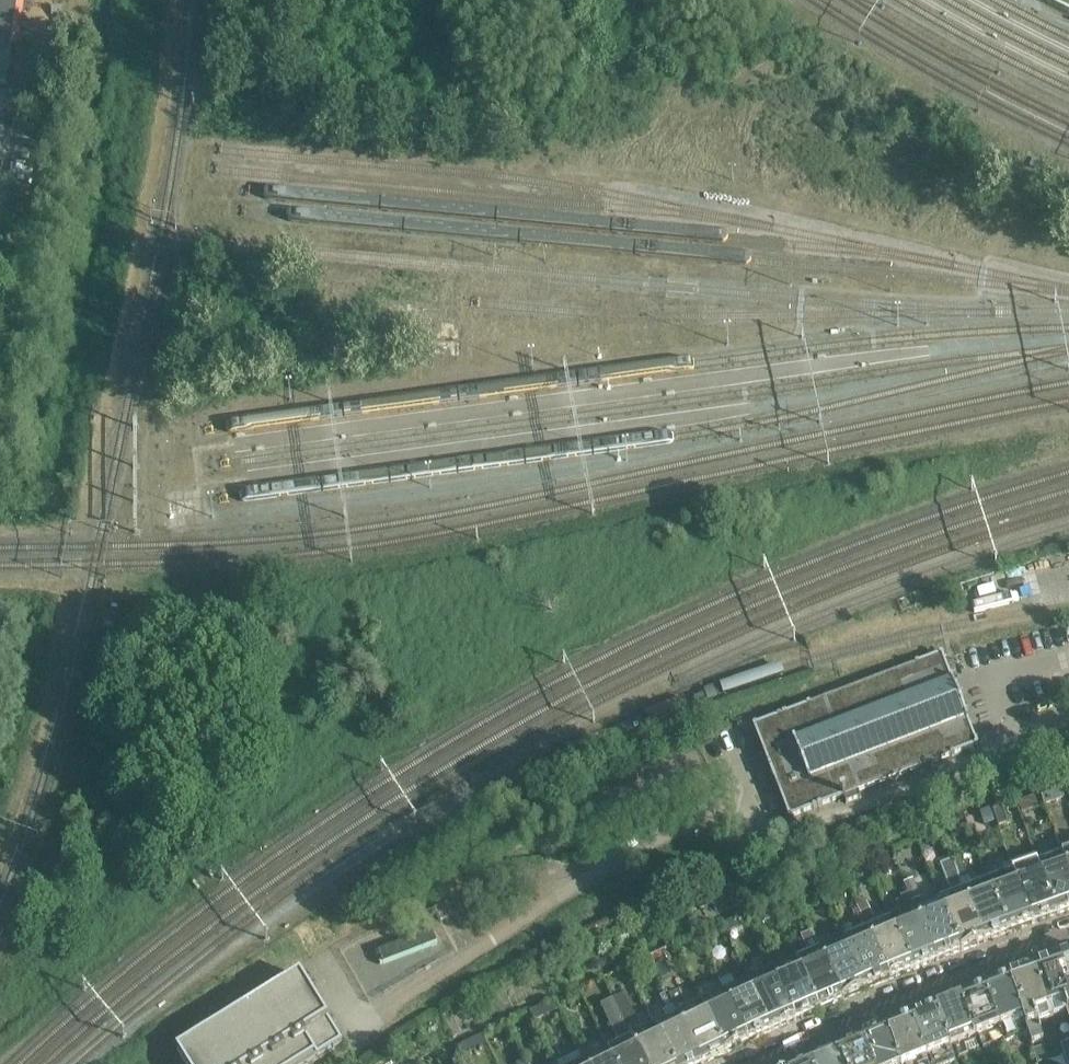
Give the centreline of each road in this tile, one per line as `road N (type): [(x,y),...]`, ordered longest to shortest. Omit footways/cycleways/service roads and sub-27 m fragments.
road 1 (residential): [(757,1063),(990,962),(1068,936)]

